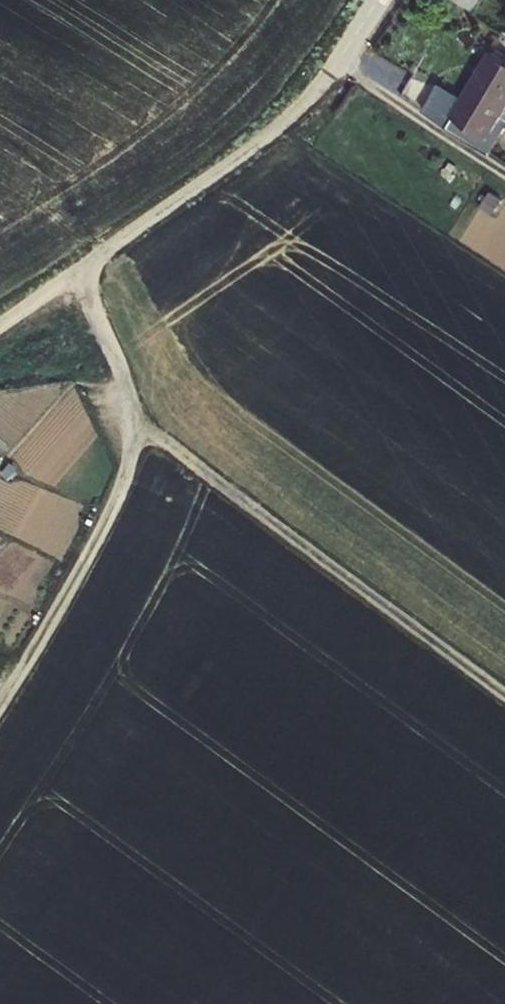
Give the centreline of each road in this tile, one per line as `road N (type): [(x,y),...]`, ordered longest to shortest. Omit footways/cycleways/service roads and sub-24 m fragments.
road 1 (track): [(78,271),(136,429),(166,443),(504,694)]
road 2 (residential): [(378,0),(285,123),(78,271)]
road 3 (track): [(136,429),(116,504),(0,701)]

